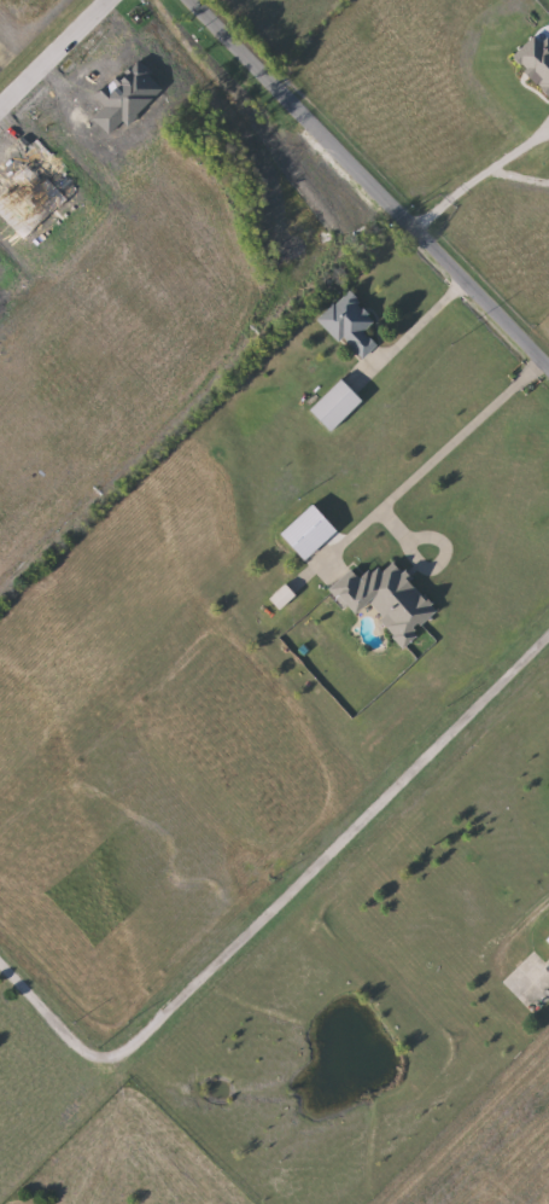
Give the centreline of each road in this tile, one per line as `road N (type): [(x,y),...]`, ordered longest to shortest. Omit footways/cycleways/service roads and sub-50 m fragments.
road 1 (residential): [(193,0),(548,372)]
road 2 (residential): [(103,0),(0,104)]

